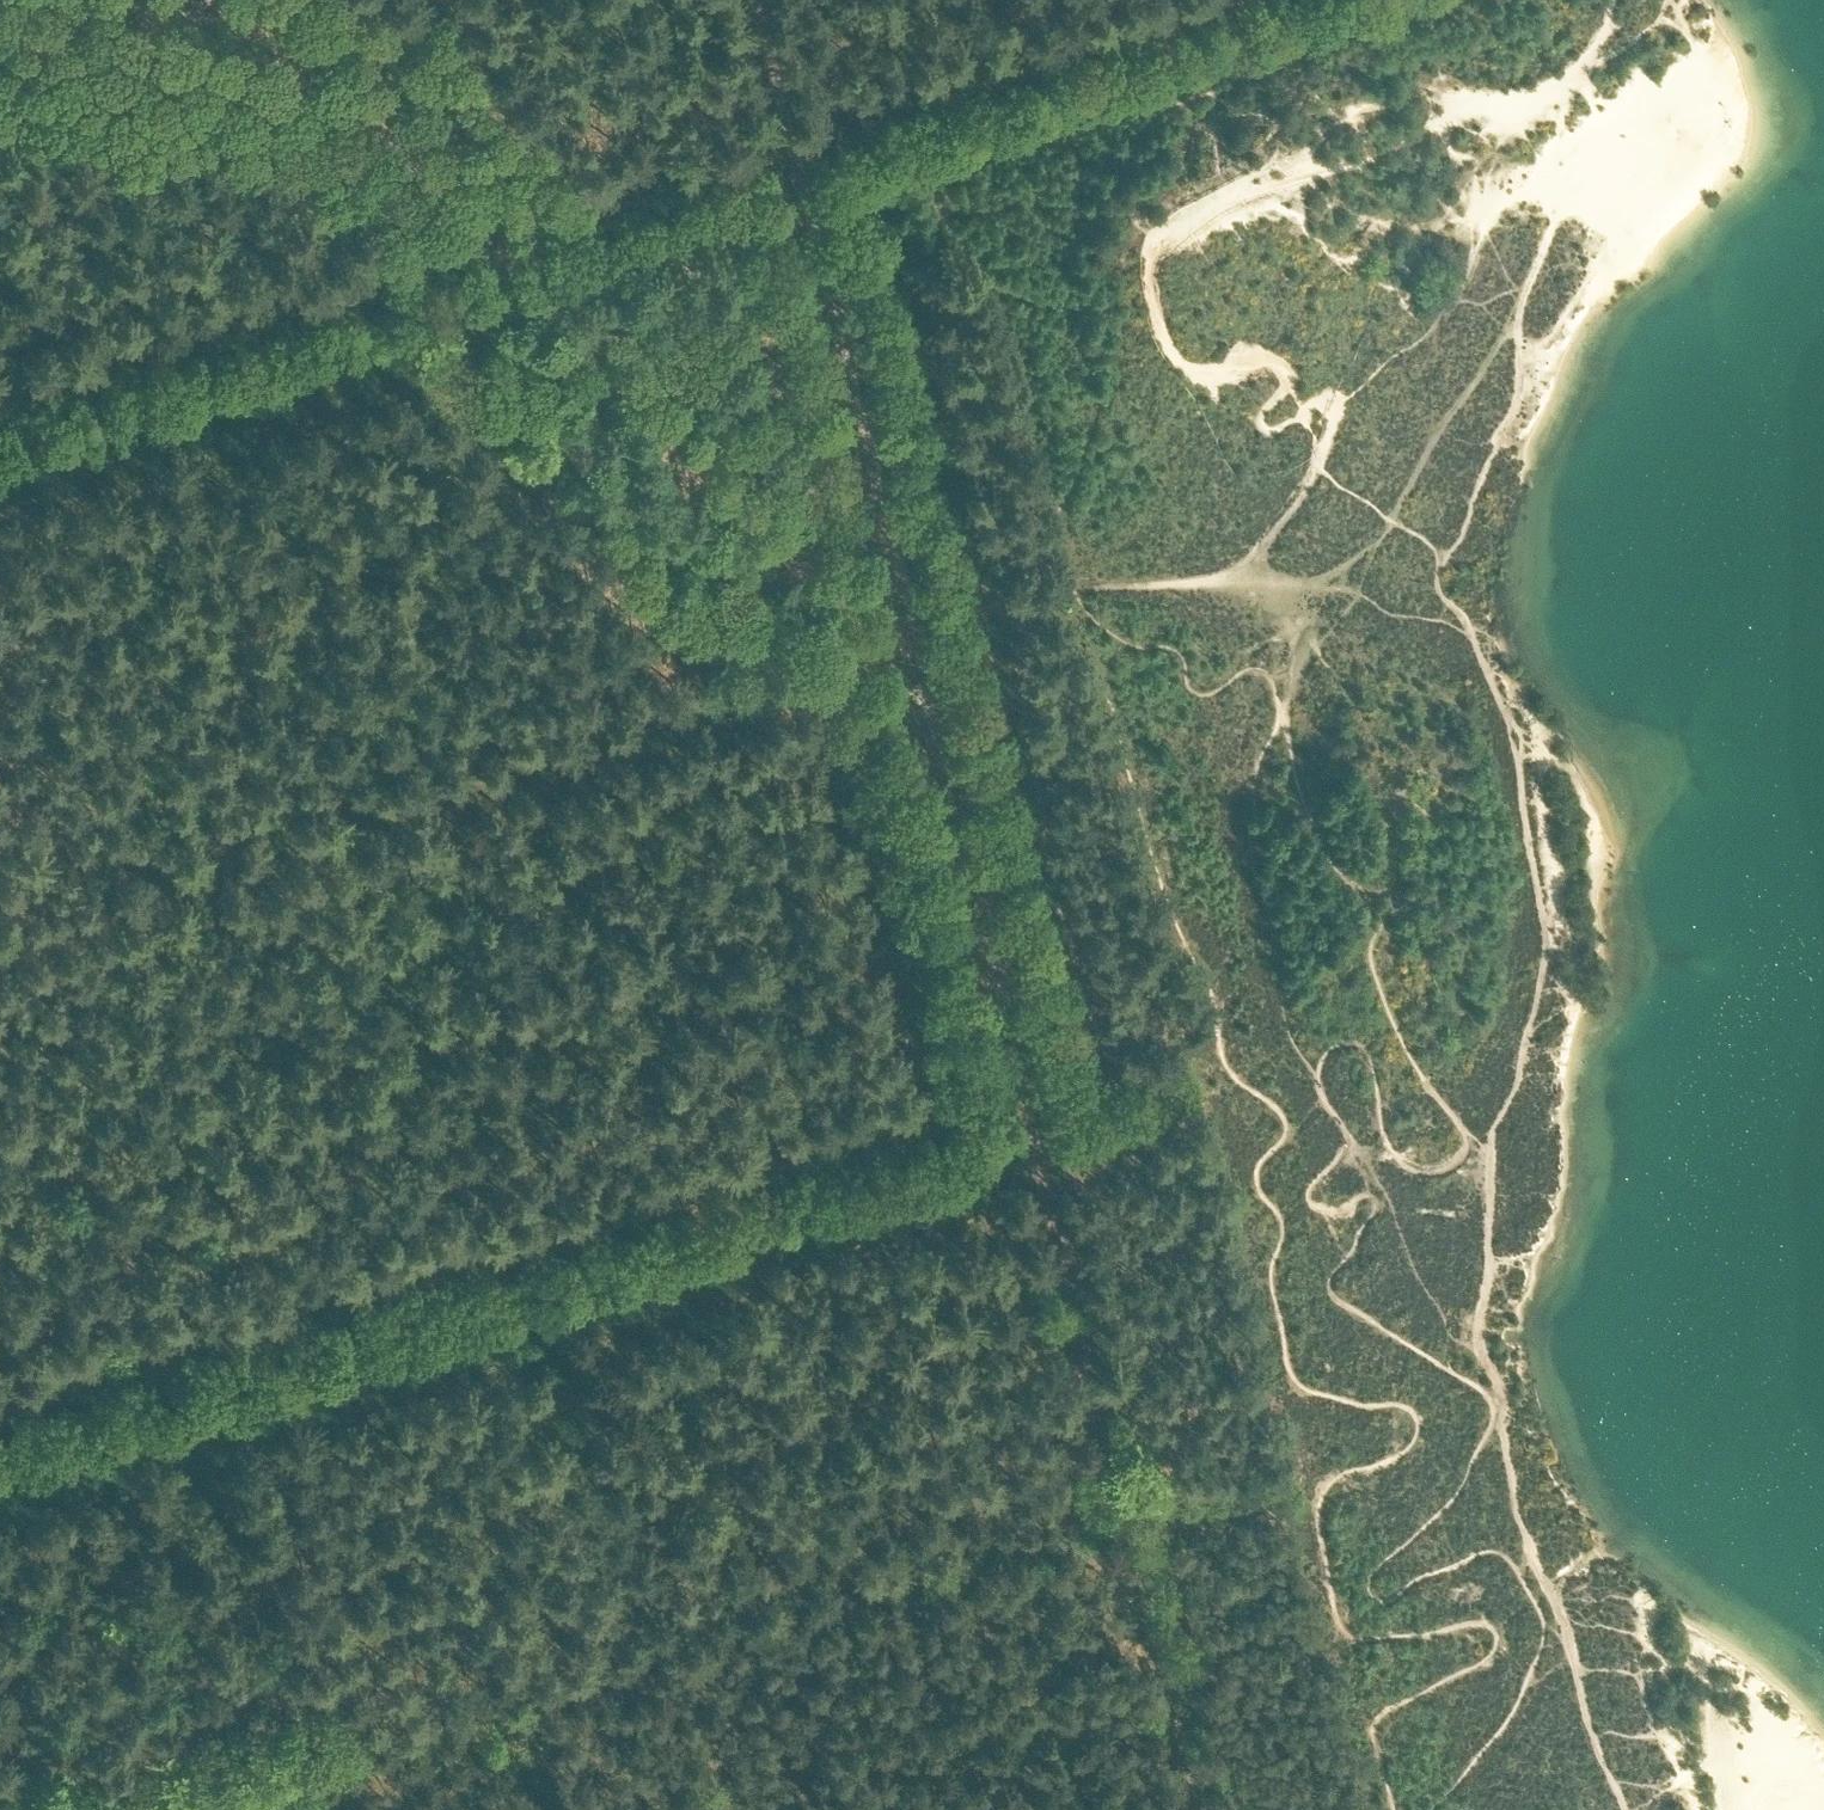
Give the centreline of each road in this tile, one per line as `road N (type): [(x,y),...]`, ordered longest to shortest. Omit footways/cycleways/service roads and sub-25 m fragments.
road 1 (track): [(918,704),(934,735),(1203,1809)]
road 2 (track): [(321,83),(411,138),(853,622),(918,704)]
road 3 (track): [(0,3),(321,83)]

